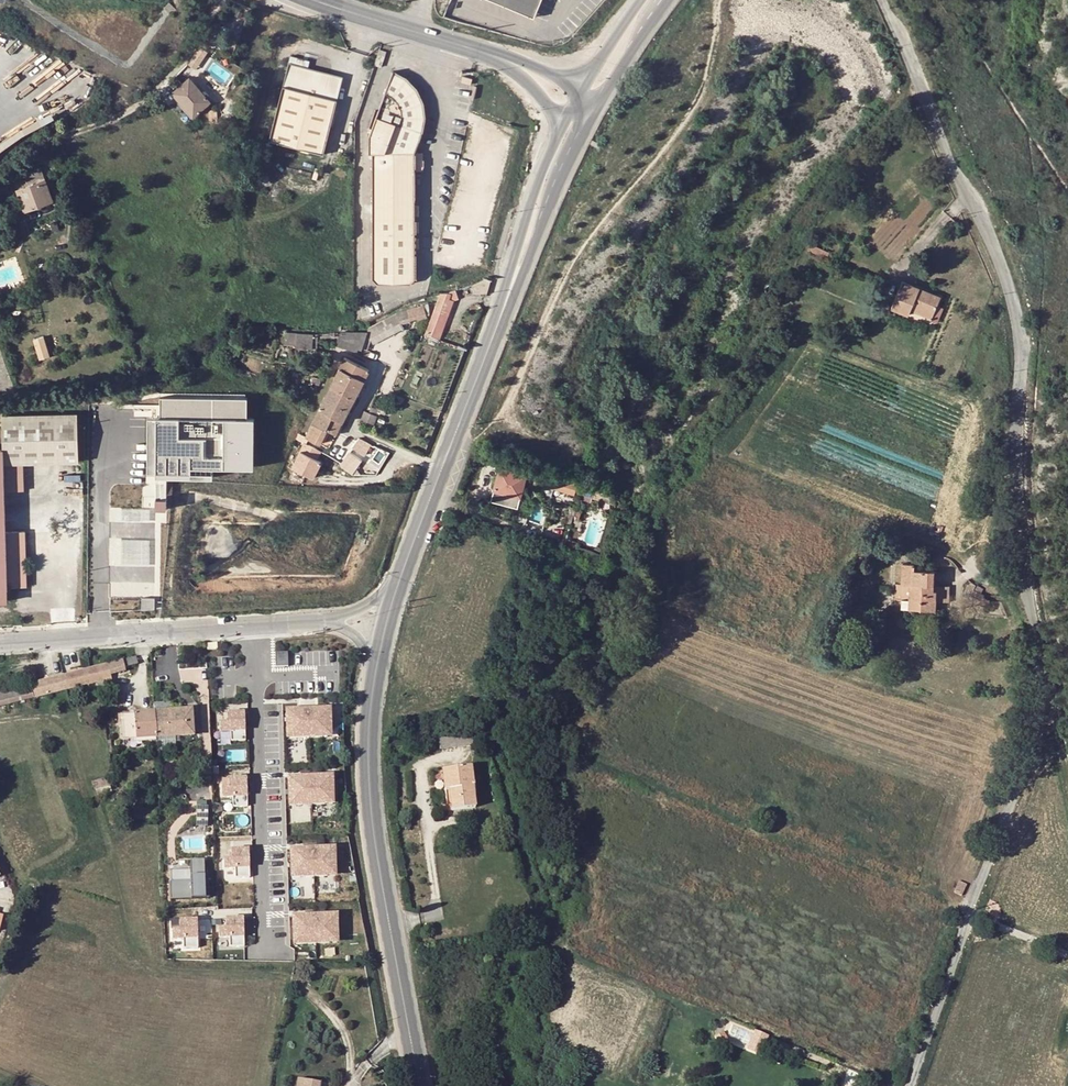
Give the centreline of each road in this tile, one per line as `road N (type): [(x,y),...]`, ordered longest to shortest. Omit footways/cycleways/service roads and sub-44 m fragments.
road 1 (residential): [(906,1085),(1038,714),(1012,477),(1015,329),(879,0)]
road 2 (secondary): [(376,675),(374,825),(420,1085)]
road 3 (secondary): [(398,589),(513,280)]
road 4 (residential): [(265,952),(253,626)]
road 5 (unclassified): [(206,0),(151,94),(0,169)]
road 6 (unclassified): [(0,644),(253,626)]
road 7 (secondary): [(576,106),(540,178),(513,280)]
road 8 (secondary): [(513,280),(589,115)]
road 9 (secondary): [(315,0),(488,53)]
road 10 (secondary): [(589,115),(667,0)]
road 11 (secondary): [(644,0),(576,106)]

